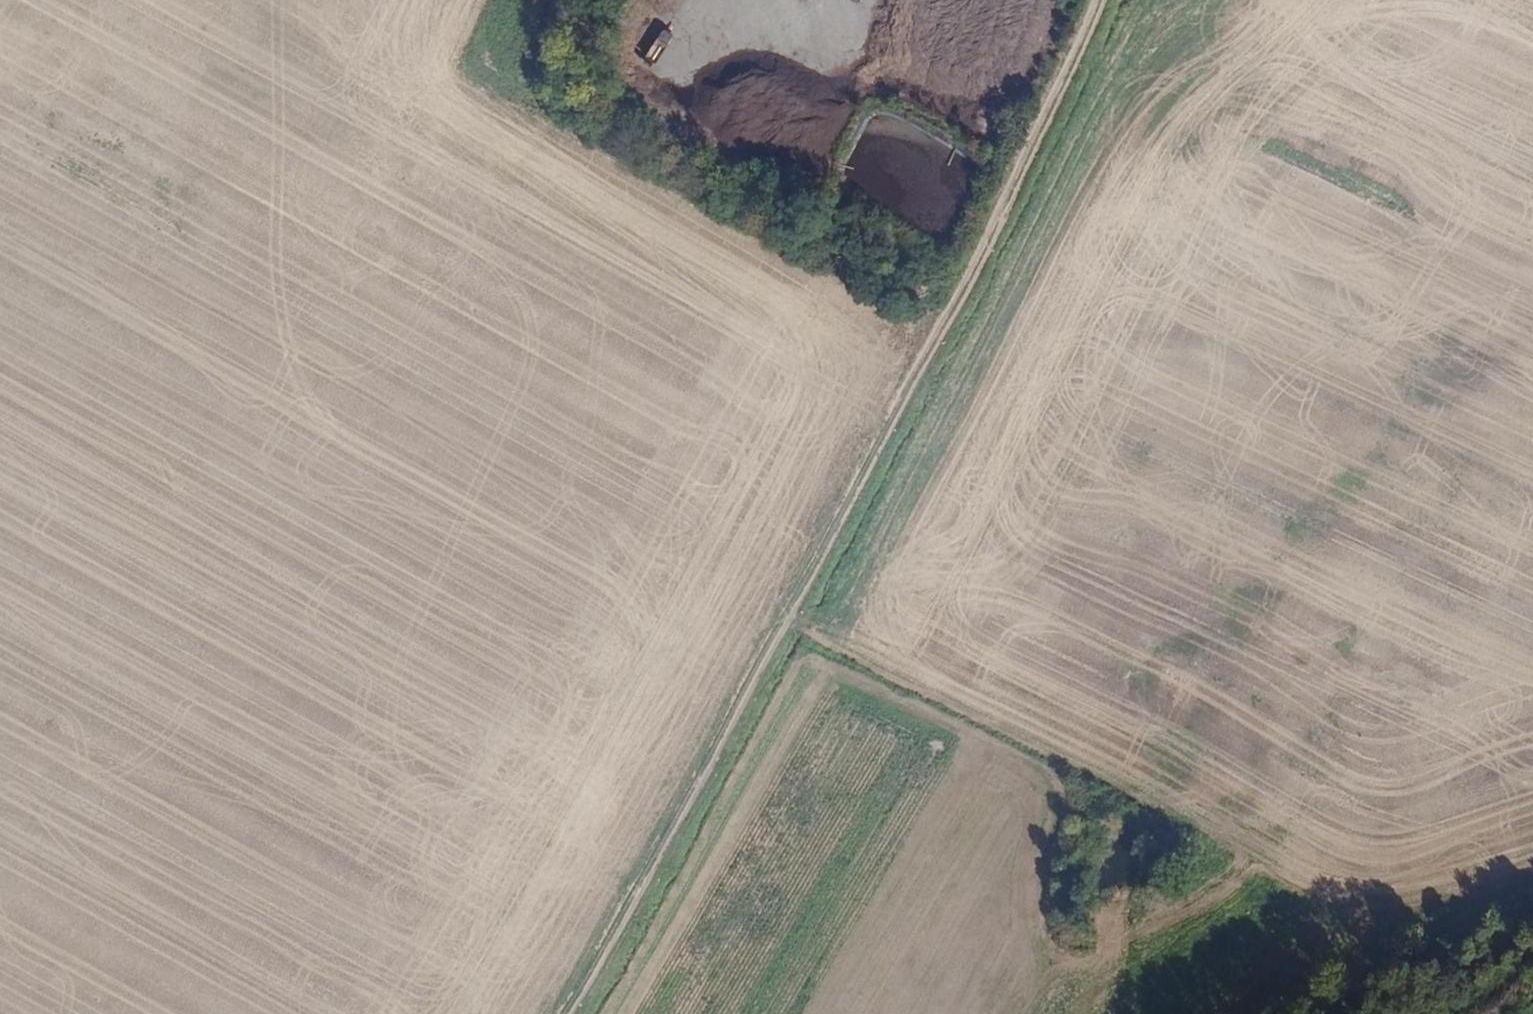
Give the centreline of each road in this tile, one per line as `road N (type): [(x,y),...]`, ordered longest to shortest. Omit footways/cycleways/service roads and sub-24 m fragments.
road 1 (track): [(1096,0),(863,494),(641,901),(569,1013)]
road 2 (track): [(1317,1013),(1478,918),(1532,904)]

